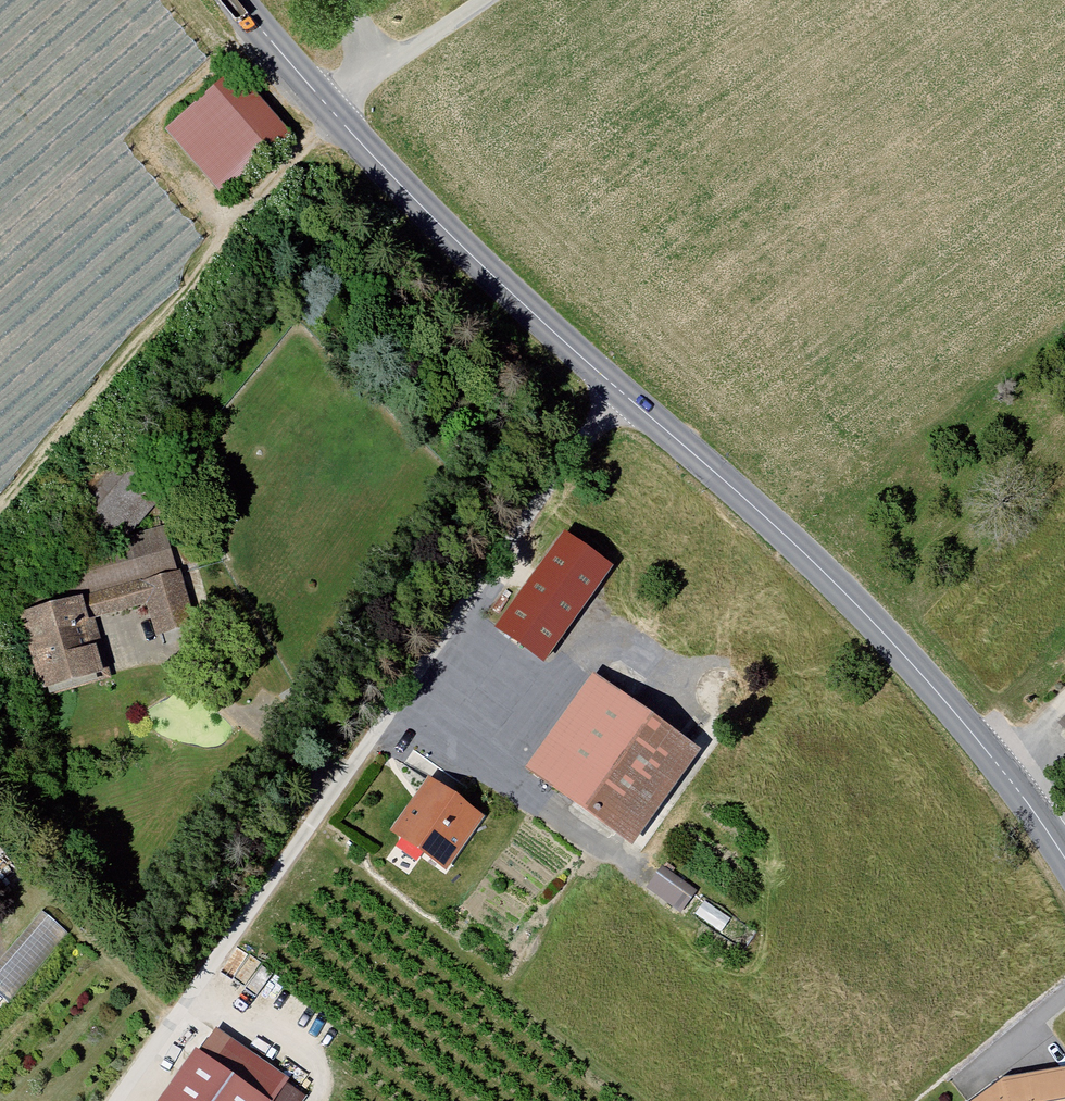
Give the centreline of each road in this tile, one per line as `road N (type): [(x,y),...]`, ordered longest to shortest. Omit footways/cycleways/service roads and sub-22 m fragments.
road 1 (residential): [(116,1100),(558,449),(618,389)]
road 2 (secondary): [(618,389),(892,644),(1000,766),(1064,859)]
road 3 (secondary): [(237,0),(460,245),(618,389)]
road 4 (track): [(488,0),(331,107)]

